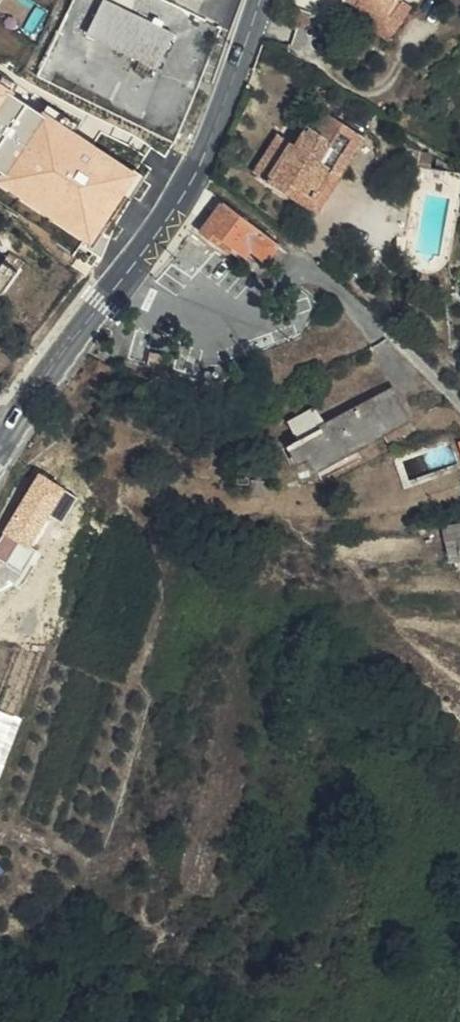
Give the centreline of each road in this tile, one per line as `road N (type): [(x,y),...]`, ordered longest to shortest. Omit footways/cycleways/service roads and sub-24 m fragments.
road 1 (secondary): [(259,0),(180,198),(13,431)]

